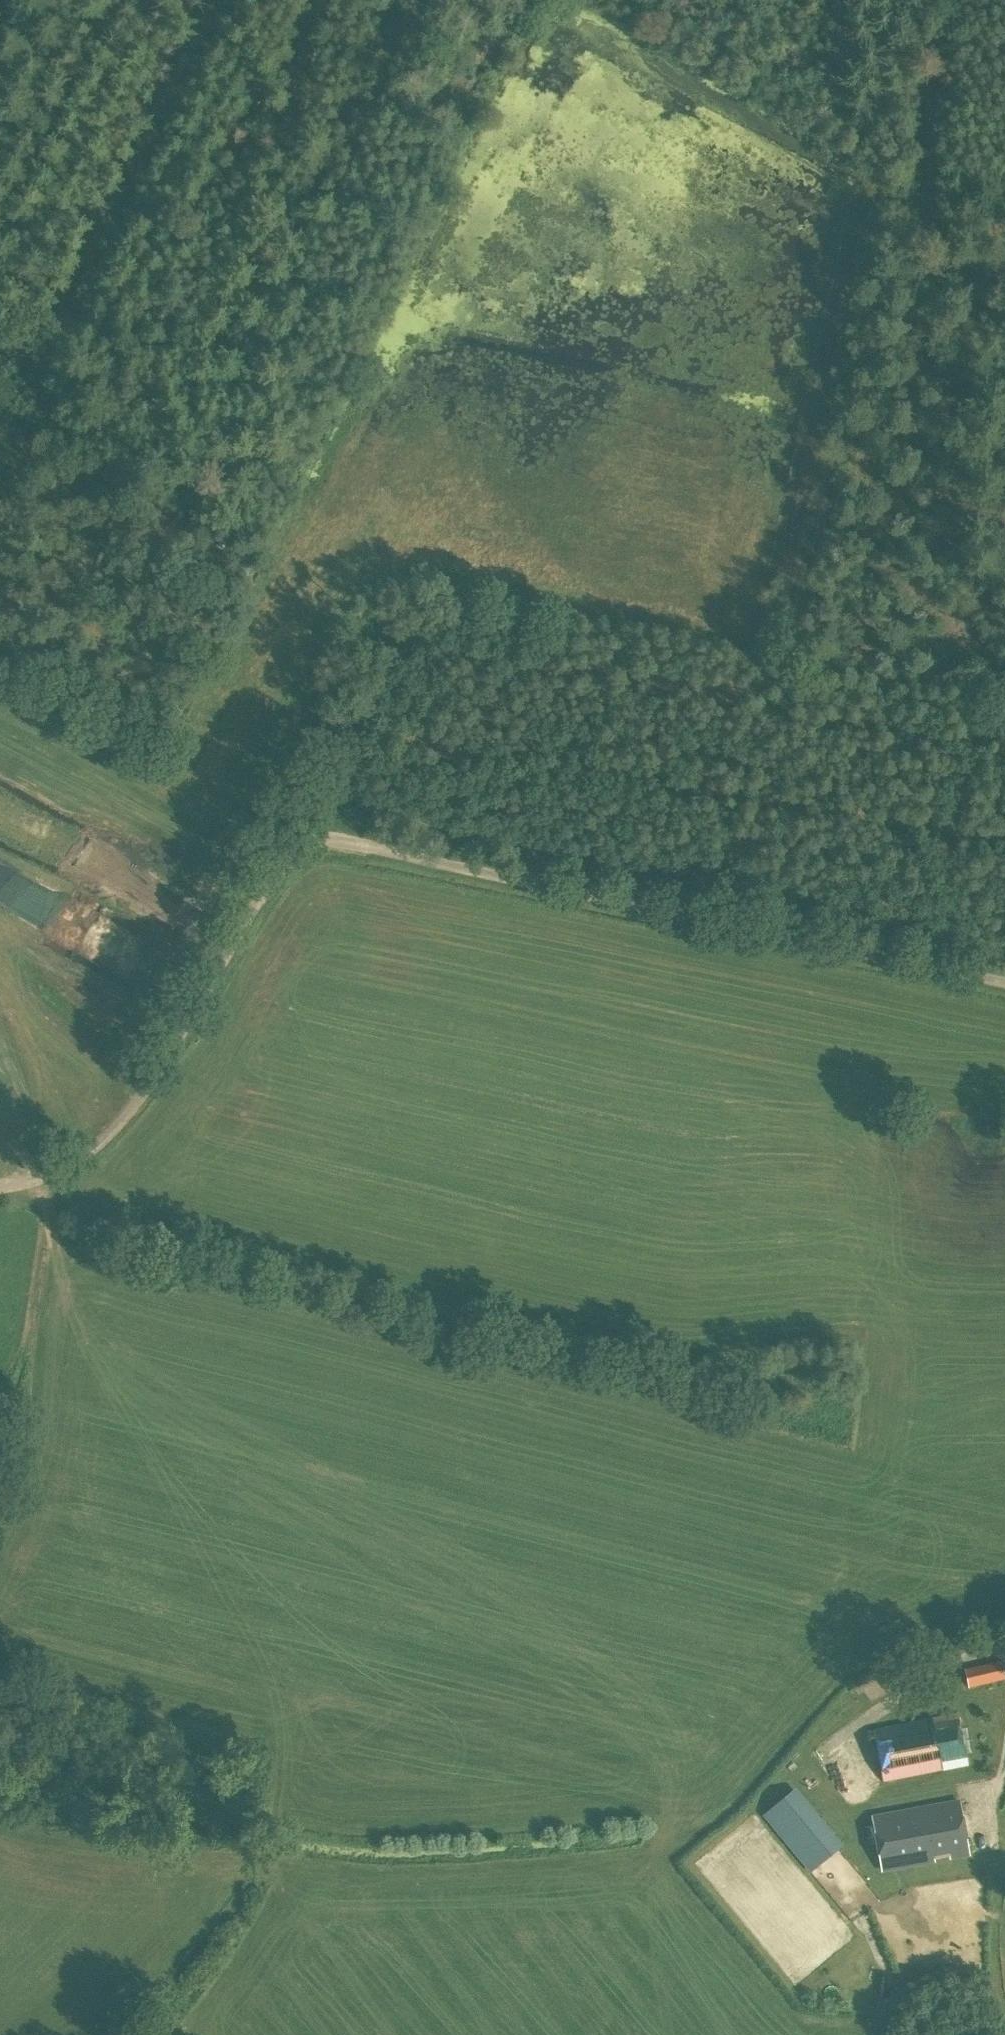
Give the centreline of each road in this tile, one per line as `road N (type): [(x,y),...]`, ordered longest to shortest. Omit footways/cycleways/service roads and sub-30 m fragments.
road 1 (track): [(45,1181),(95,1151),(129,1115),(281,871),(330,840),(921,970)]
road 2 (track): [(0,1718),(88,1751),(233,1773),(246,1810),(245,1866),(111,2034)]
road 3 (track): [(45,1181),(62,1224),(22,1389),(0,1442)]
road 4 (track): [(1004,1650),(947,1664),(835,1747)]

